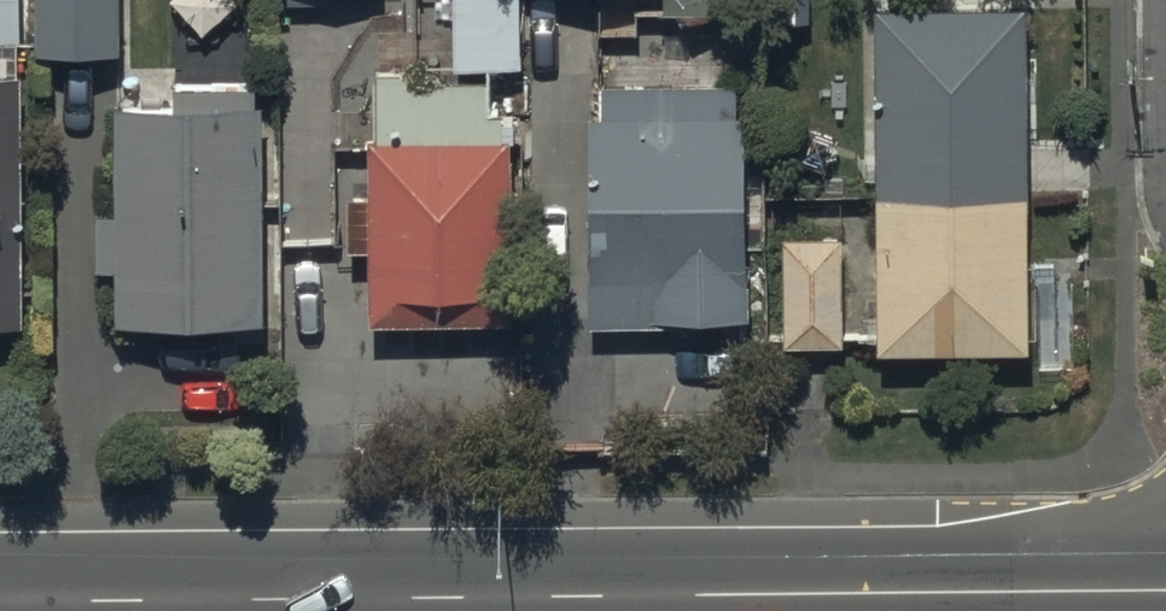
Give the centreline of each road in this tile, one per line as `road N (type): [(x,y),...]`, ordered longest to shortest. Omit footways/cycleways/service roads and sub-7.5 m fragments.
road 1 (secondary): [(1165,591),(0,602)]

